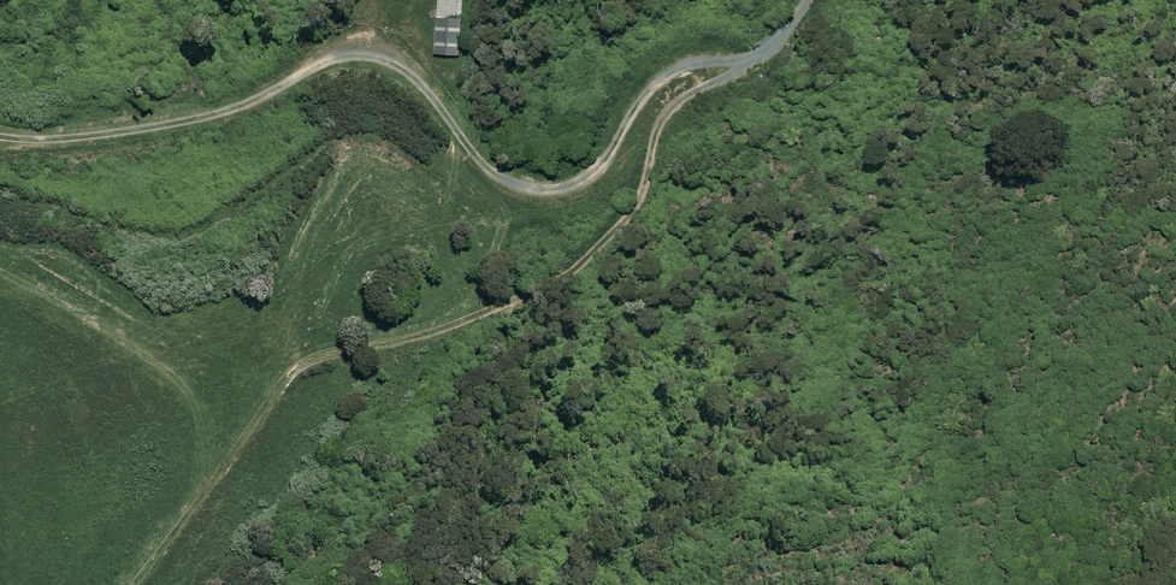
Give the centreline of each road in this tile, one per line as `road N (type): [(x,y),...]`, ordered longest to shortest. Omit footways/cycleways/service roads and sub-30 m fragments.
road 1 (track): [(809,0),(756,59),(669,71),(647,88),(583,185),(545,191),(485,168),(428,91),(374,55),(323,60),(252,102),(200,118),(75,139),(0,136)]
road 2 (track): [(756,59),(678,104),(663,123),(637,206),(564,277),(446,328),(301,367),(137,584)]

